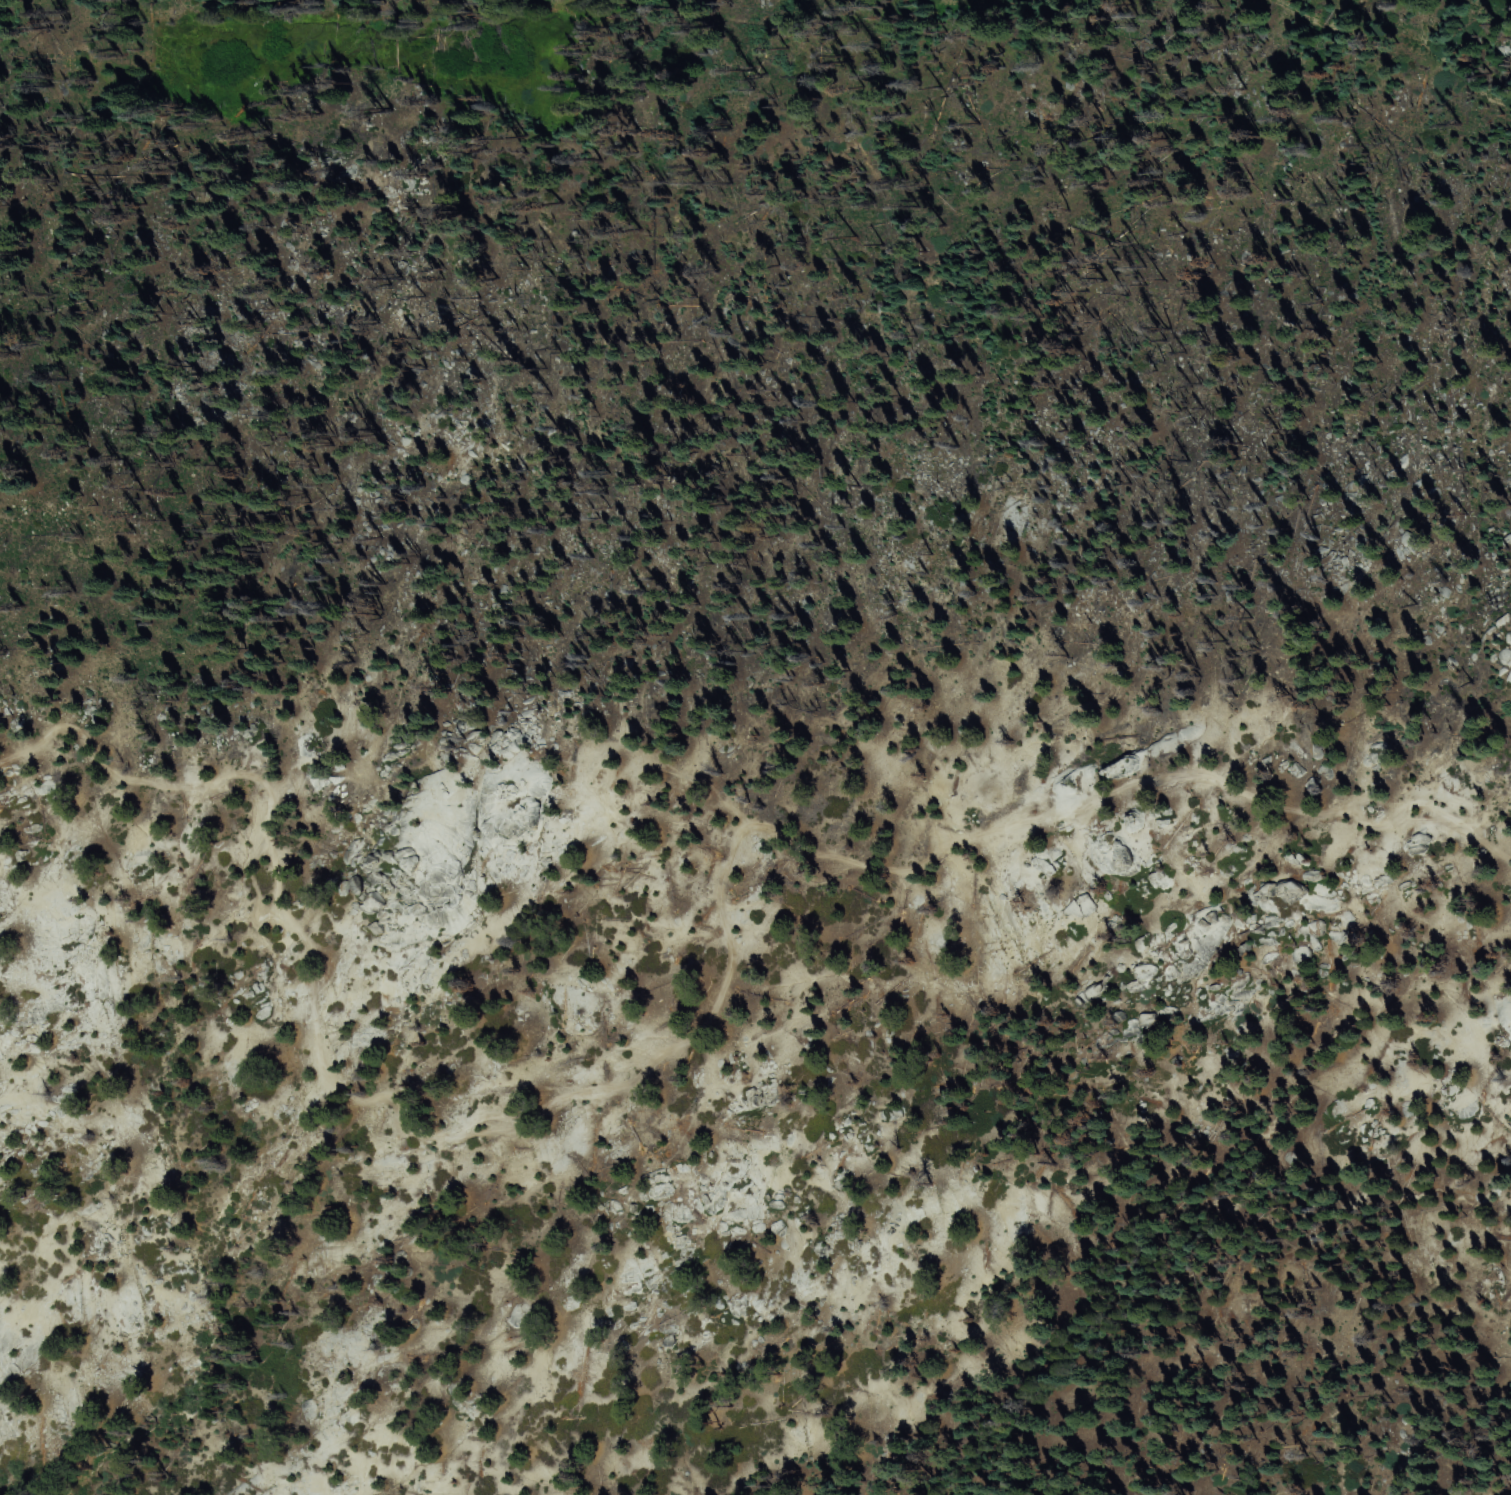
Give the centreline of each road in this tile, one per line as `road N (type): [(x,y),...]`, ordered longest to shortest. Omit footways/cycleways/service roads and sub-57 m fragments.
road 1 (track): [(0,762),(70,727),(95,763),(118,776),(176,784),(250,774),(264,781),(266,827),(246,864),(250,906),(261,920),(301,934),(323,1063),(339,1087),(393,1093),(409,1128),(444,1146),(462,1147),(595,1088),(632,1081),(689,1037),(731,971),(720,875),(748,829),(770,827),(845,858),(896,865),(932,859),(1025,814),(1164,769),(1196,767),(1294,814),(1452,823),(1510,864)]
road 2 (track): [(1234,0),(1510,92)]
road 3 (track): [(924,0),(1012,17),(1053,0)]

